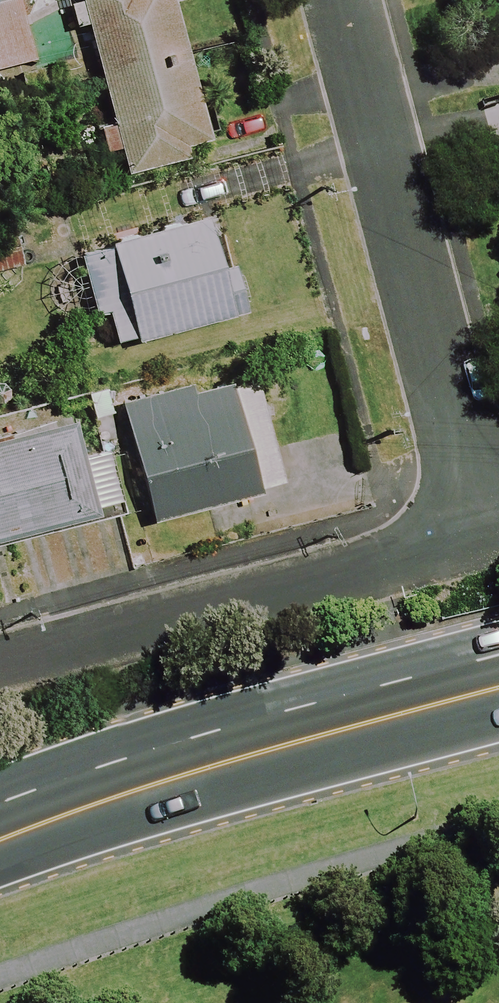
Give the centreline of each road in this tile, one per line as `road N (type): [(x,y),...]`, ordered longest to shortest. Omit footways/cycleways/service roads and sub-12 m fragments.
road 1 (residential): [(348,0),(489,535)]
road 2 (trunk): [(0,837),(321,733),(498,686)]
road 3 (residential): [(489,535),(0,665)]

